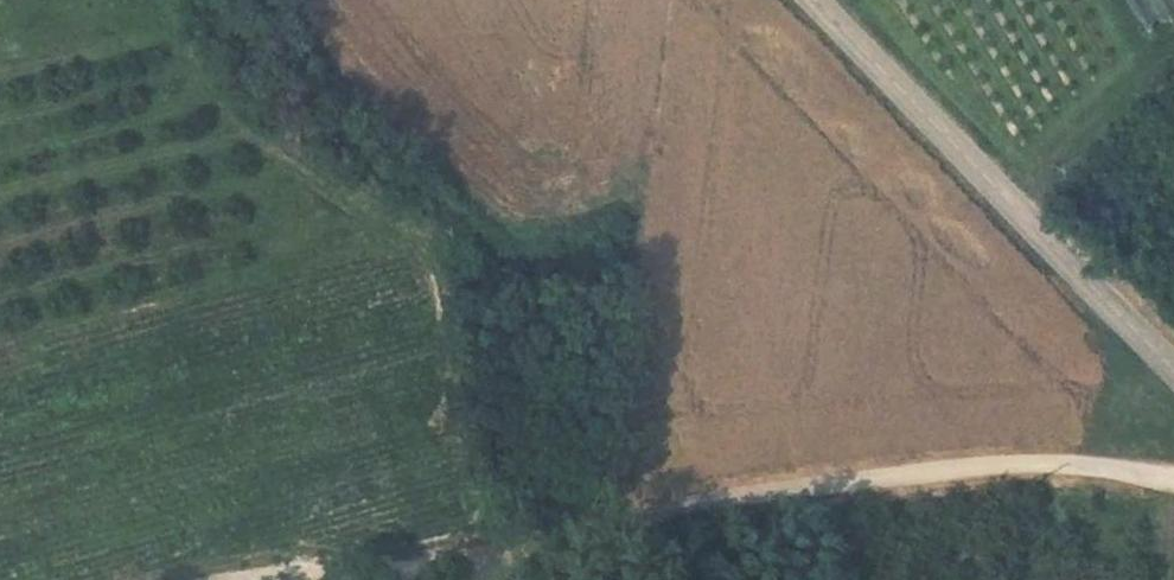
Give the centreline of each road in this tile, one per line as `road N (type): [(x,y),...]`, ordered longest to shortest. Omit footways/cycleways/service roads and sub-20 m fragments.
road 1 (track): [(523,535),(474,361),(415,238),(247,119),(205,73),(179,0)]
road 2 (track): [(523,535),(980,465),(1084,463),(1173,477)]
road 3 (tertiary): [(1173,370),(1097,300),(812,0)]
road 4 (track): [(249,579),(523,535)]

